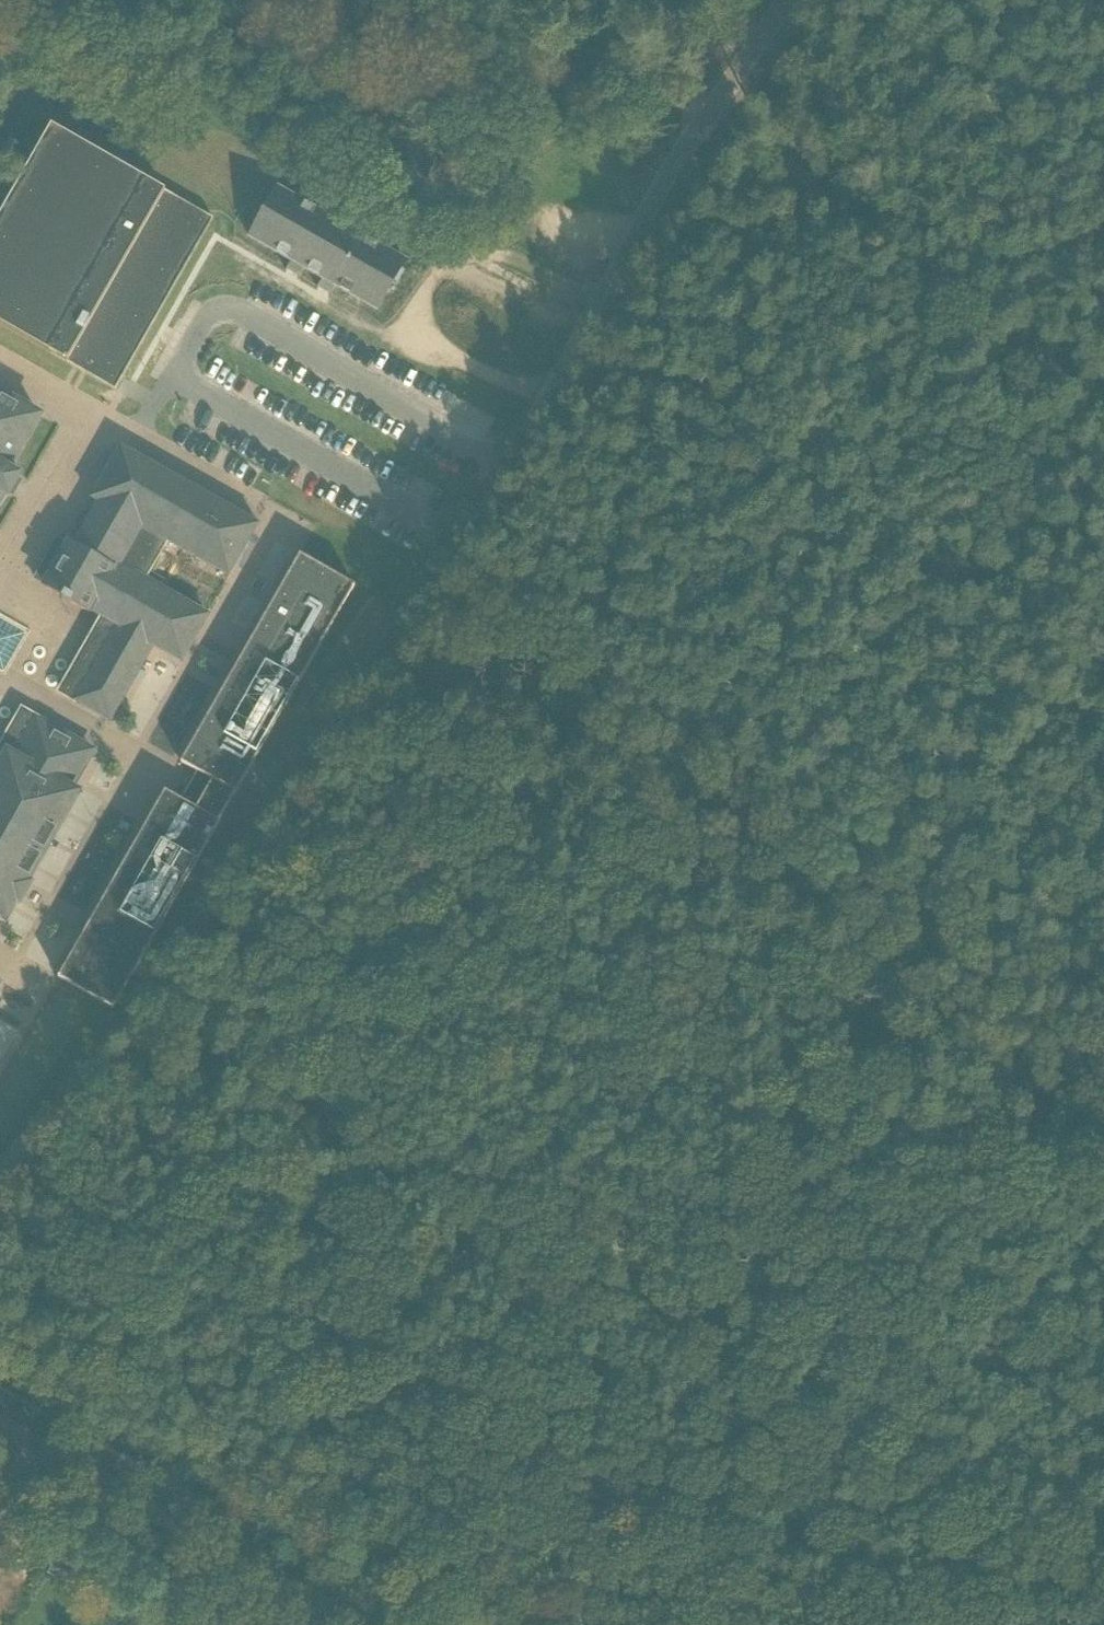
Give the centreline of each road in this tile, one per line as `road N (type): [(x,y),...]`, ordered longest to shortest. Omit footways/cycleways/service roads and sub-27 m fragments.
road 1 (unclassified): [(347,1624),(30,1444)]
road 2 (unclassified): [(603,304),(660,179),(784,0)]

